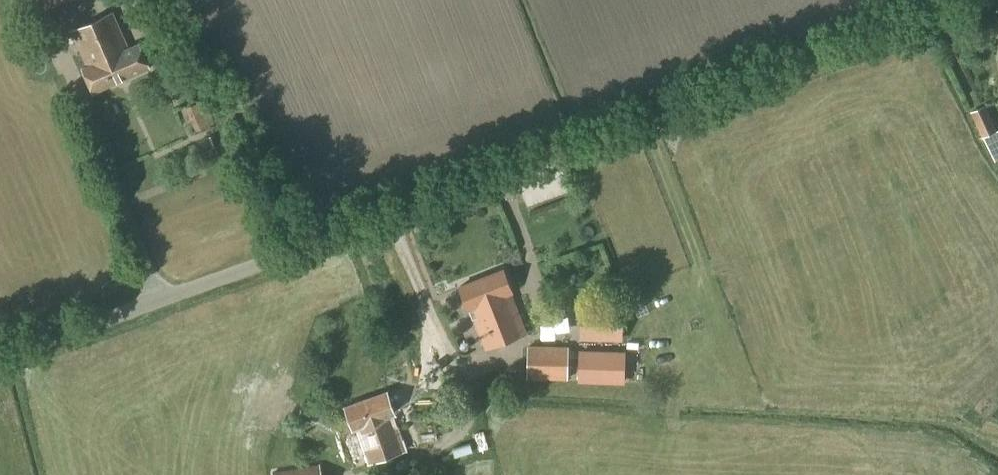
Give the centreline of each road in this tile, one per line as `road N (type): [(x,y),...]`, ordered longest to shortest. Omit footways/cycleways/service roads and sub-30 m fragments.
road 1 (unclassified): [(0,357),(846,53),(964,0)]

